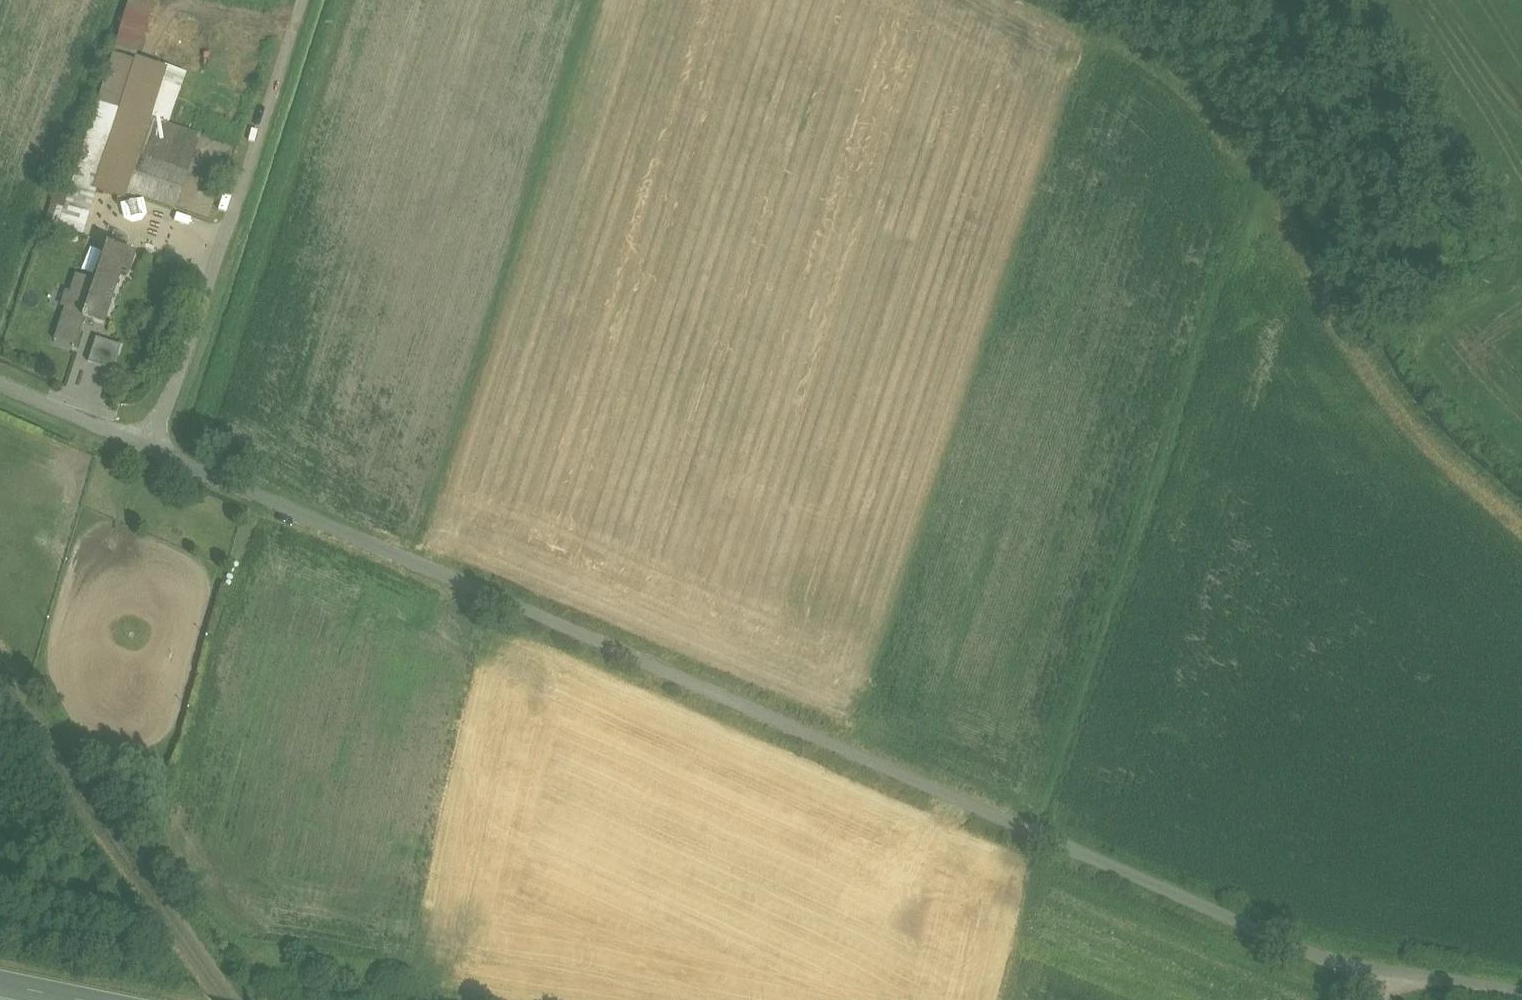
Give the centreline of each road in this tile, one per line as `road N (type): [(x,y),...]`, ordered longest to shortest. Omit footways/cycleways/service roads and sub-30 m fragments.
road 1 (unclassified): [(151,452),(1287,946),(1521,988)]
road 2 (unclassified): [(300,0),(151,452)]
road 3 (unclassified): [(0,384),(151,452)]

